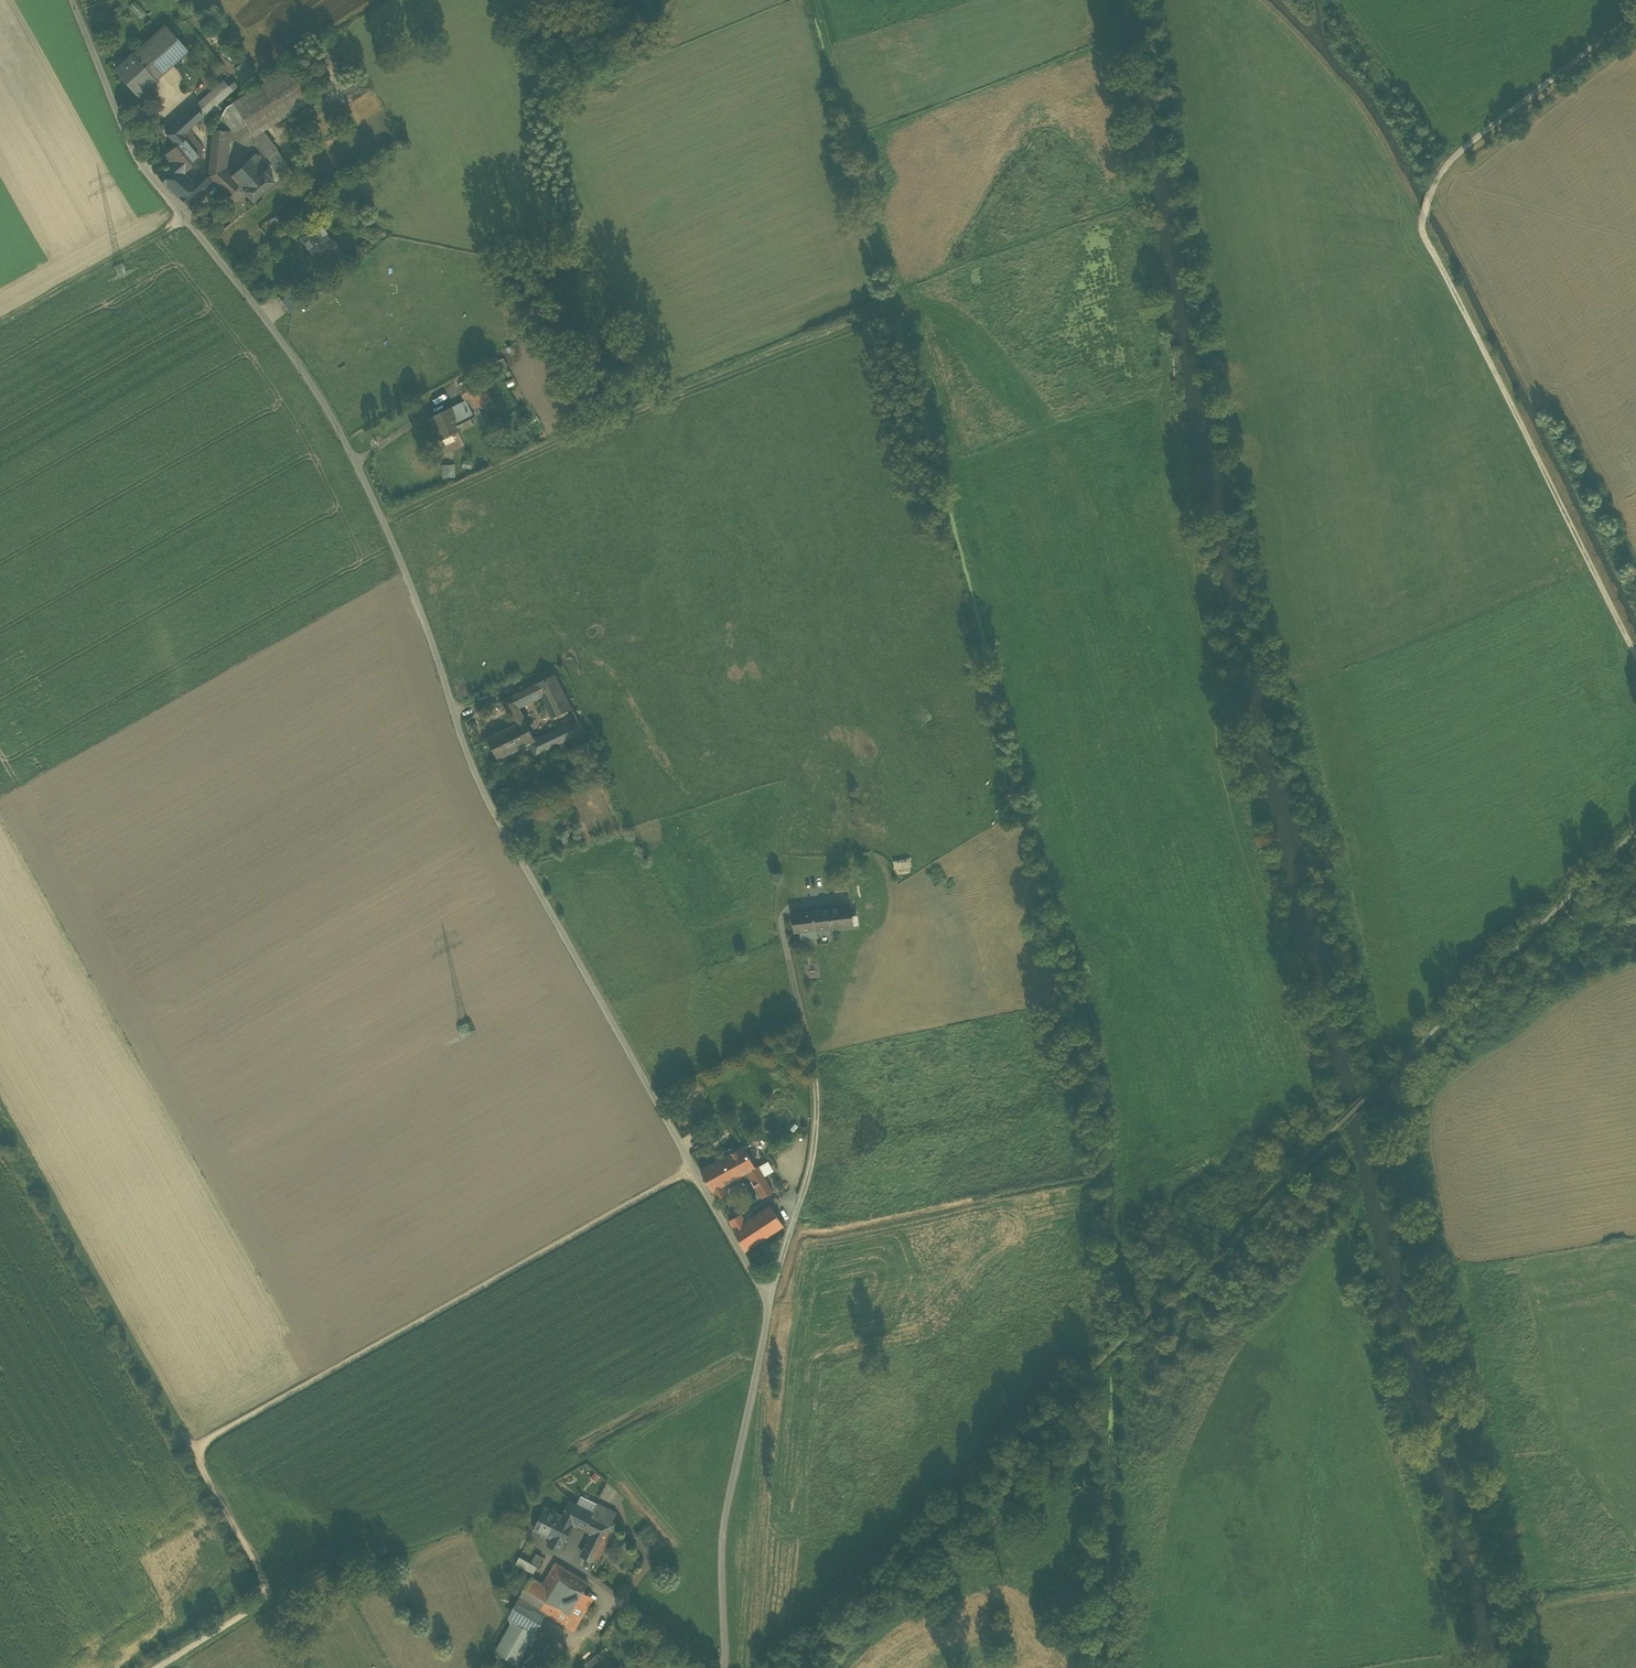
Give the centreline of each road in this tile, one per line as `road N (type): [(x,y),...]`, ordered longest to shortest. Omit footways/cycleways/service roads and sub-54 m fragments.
road 1 (unclassified): [(770,1307),(472,763),(389,525),(341,432),(274,329),(139,161),(72,0)]
road 2 (track): [(693,1166),(191,1449),(272,1593),(153,1667)]
road 3 (track): [(1635,654),(1422,216),(1436,177),(1635,14)]
road 4 (track): [(1459,1667),(1325,1144)]
road 5 (track): [(0,1106),(191,1449)]
road 6 (residential): [(727,1667),(724,1510),(770,1307)]
road 7 (track): [(186,220),(0,323)]

